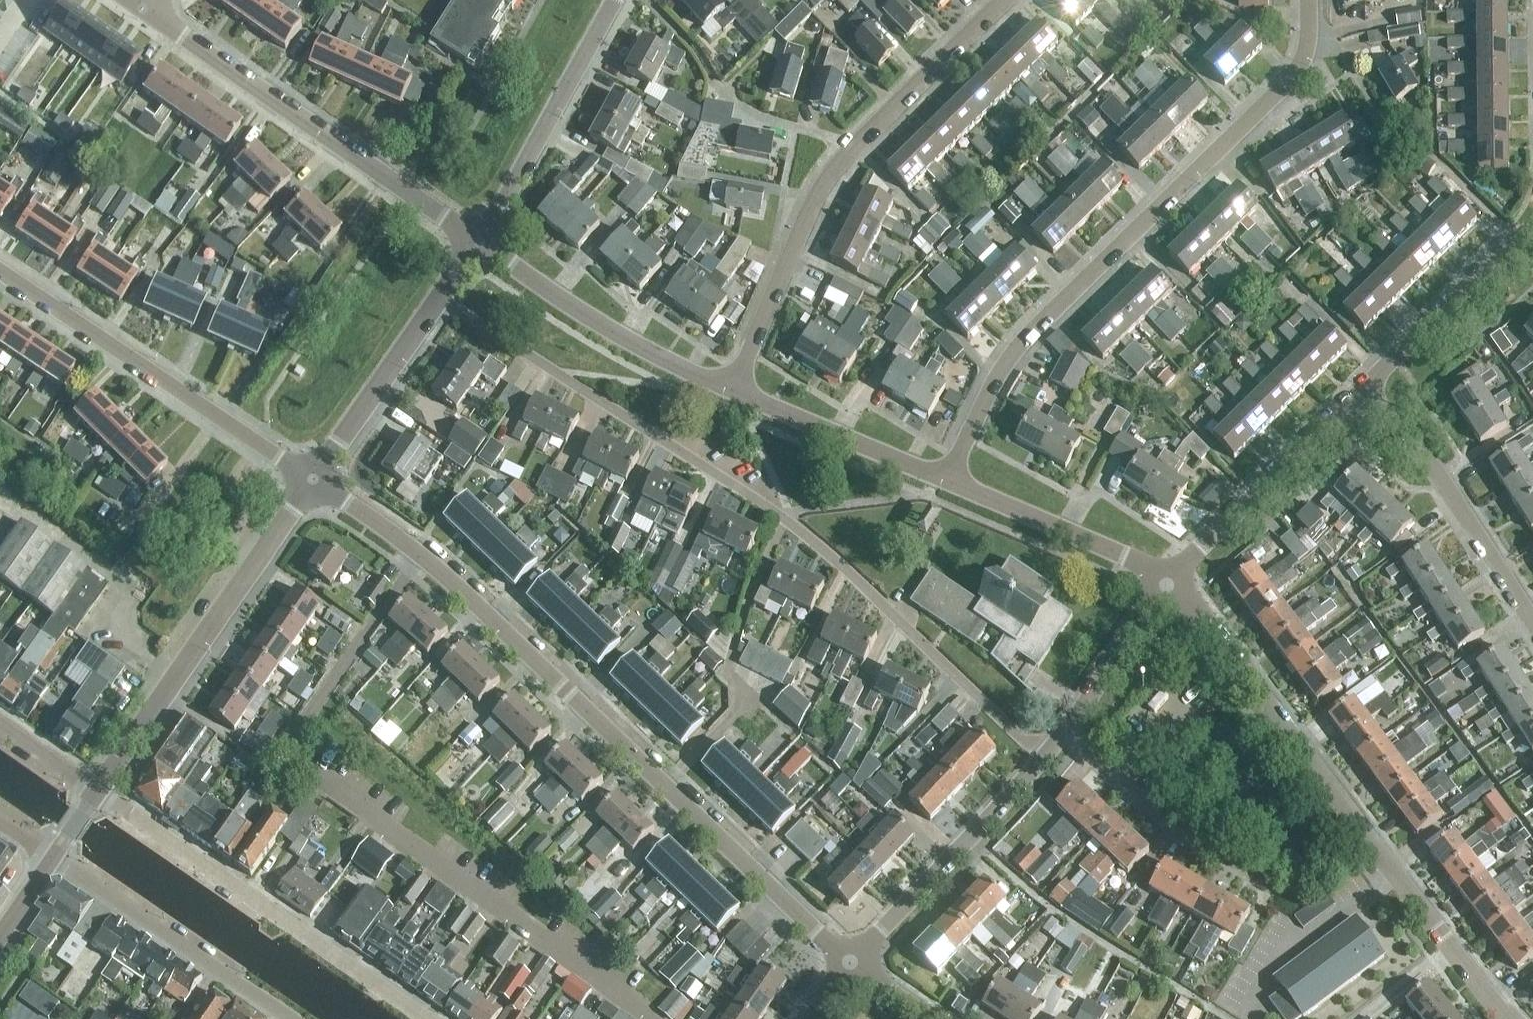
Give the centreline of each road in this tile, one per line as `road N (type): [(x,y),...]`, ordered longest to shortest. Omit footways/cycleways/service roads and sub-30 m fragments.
road 1 (residential): [(1040,758),(784,519),(438,297)]
road 2 (residential): [(852,967),(476,604),(314,481)]
road 3 (residential): [(949,482),(1009,357),(1296,70),(1309,35),(1308,0)]
road 4 (residential): [(731,391),(835,169),(1003,0)]
road 5 (residential): [(478,239),(145,9)]
road 6 (residential): [(423,1018),(96,791)]
road 7 (residential): [(96,791),(314,481)]
road 8 (residential): [(314,481),(0,272)]
road 9 (residential): [(1509,1018),(1299,745)]
road 10 (residential): [(731,391),(611,333),(478,239)]
road 11 (residential): [(1532,625),(1419,452),(1360,389)]
road 12 (residential): [(53,859),(285,1018)]
road 13 (residential): [(852,967),(1040,758)]
road 14 (residential): [(478,239),(608,0)]
road 15 (residential): [(1172,583),(1360,389)]
road 16 (residential): [(1172,583),(949,482)]
road 17 (residential): [(949,482),(731,391)]
road 18 (residential): [(1360,389),(1532,229)]
road 19 (residential): [(314,481),(438,297)]
road 20 (residential): [(1299,745),(1172,583)]
road 21 (residential): [(1065,727),(1172,583)]
road 22 (residential): [(1174,831),(1299,745)]
road 23 (residential): [(1174,831),(1065,727)]

